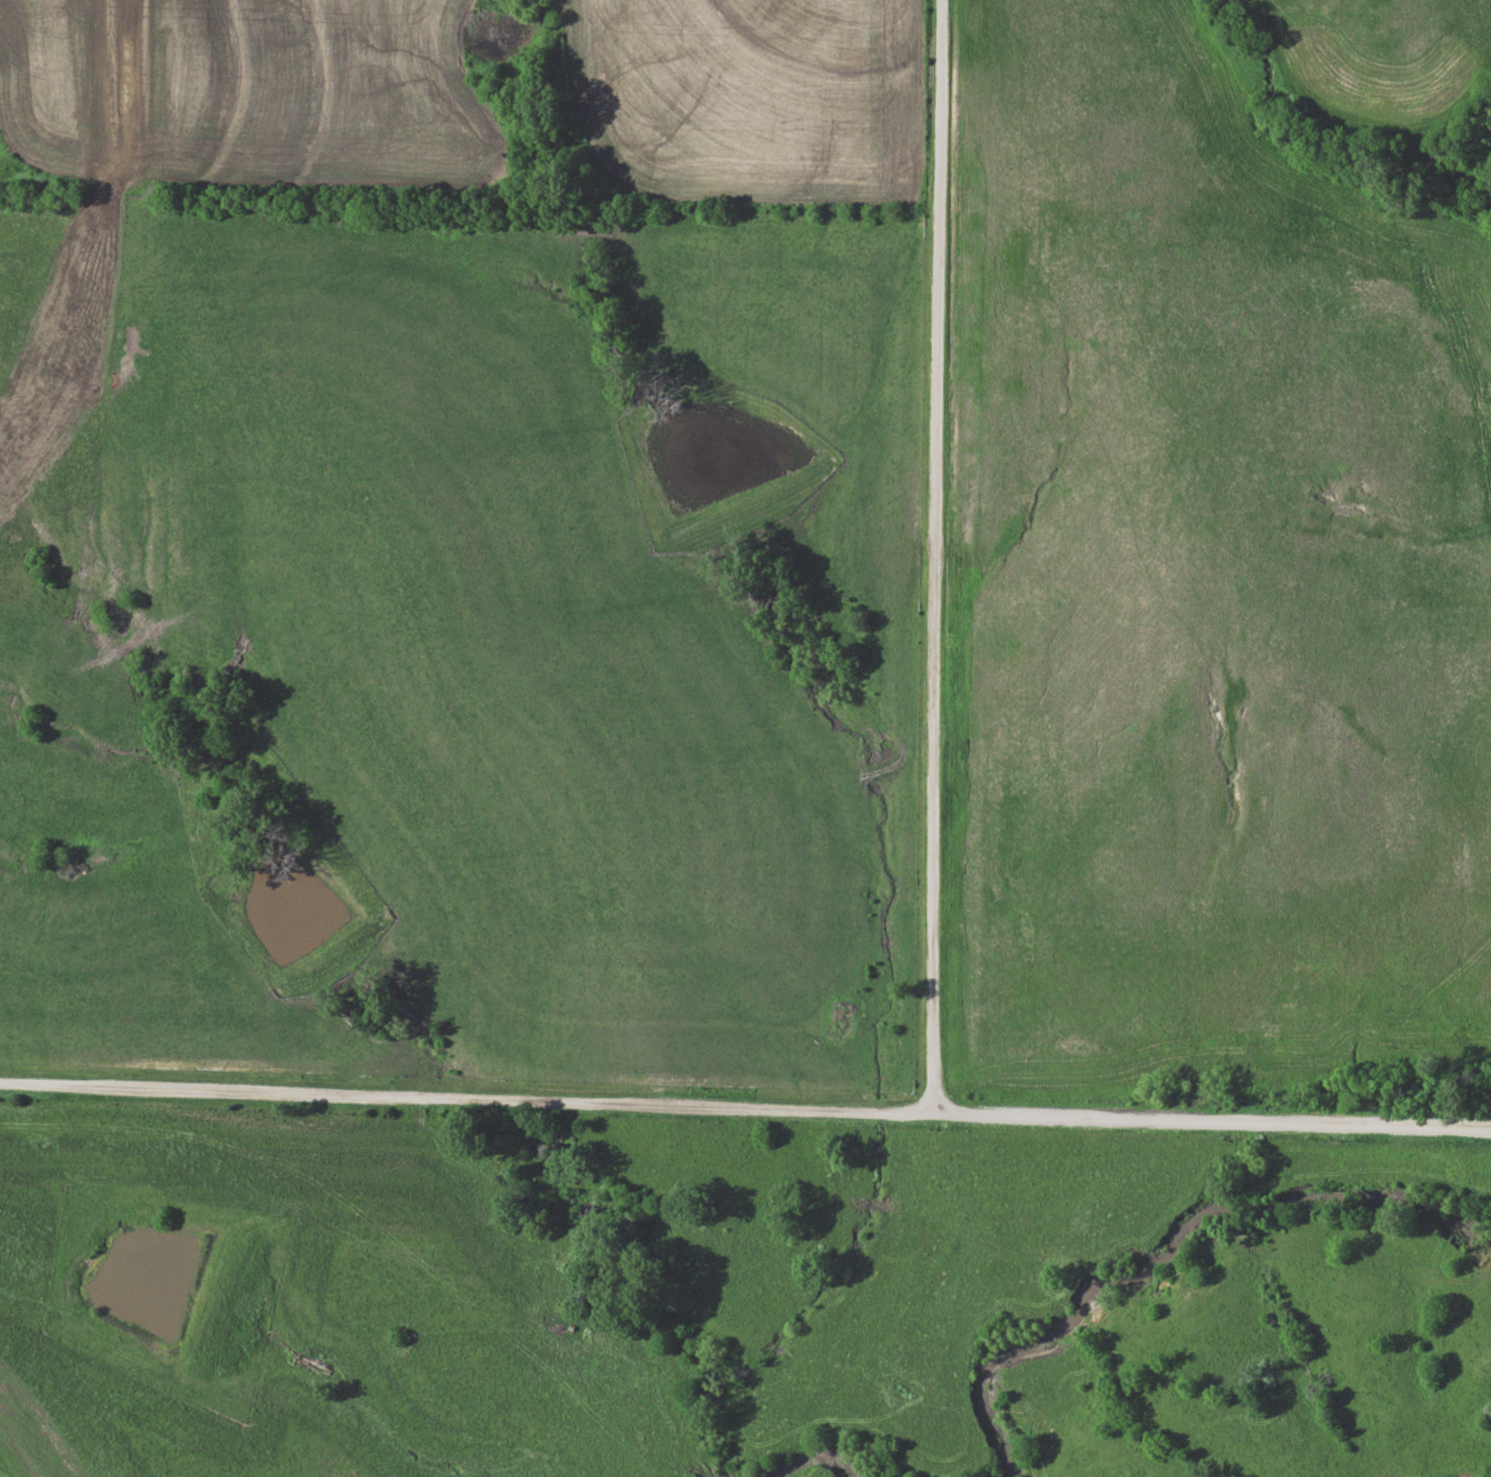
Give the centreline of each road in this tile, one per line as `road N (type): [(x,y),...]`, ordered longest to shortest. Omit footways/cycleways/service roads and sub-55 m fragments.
road 1 (residential): [(1490,1130),(0,1083)]
road 2 (residential): [(931,1112),(941,0)]

